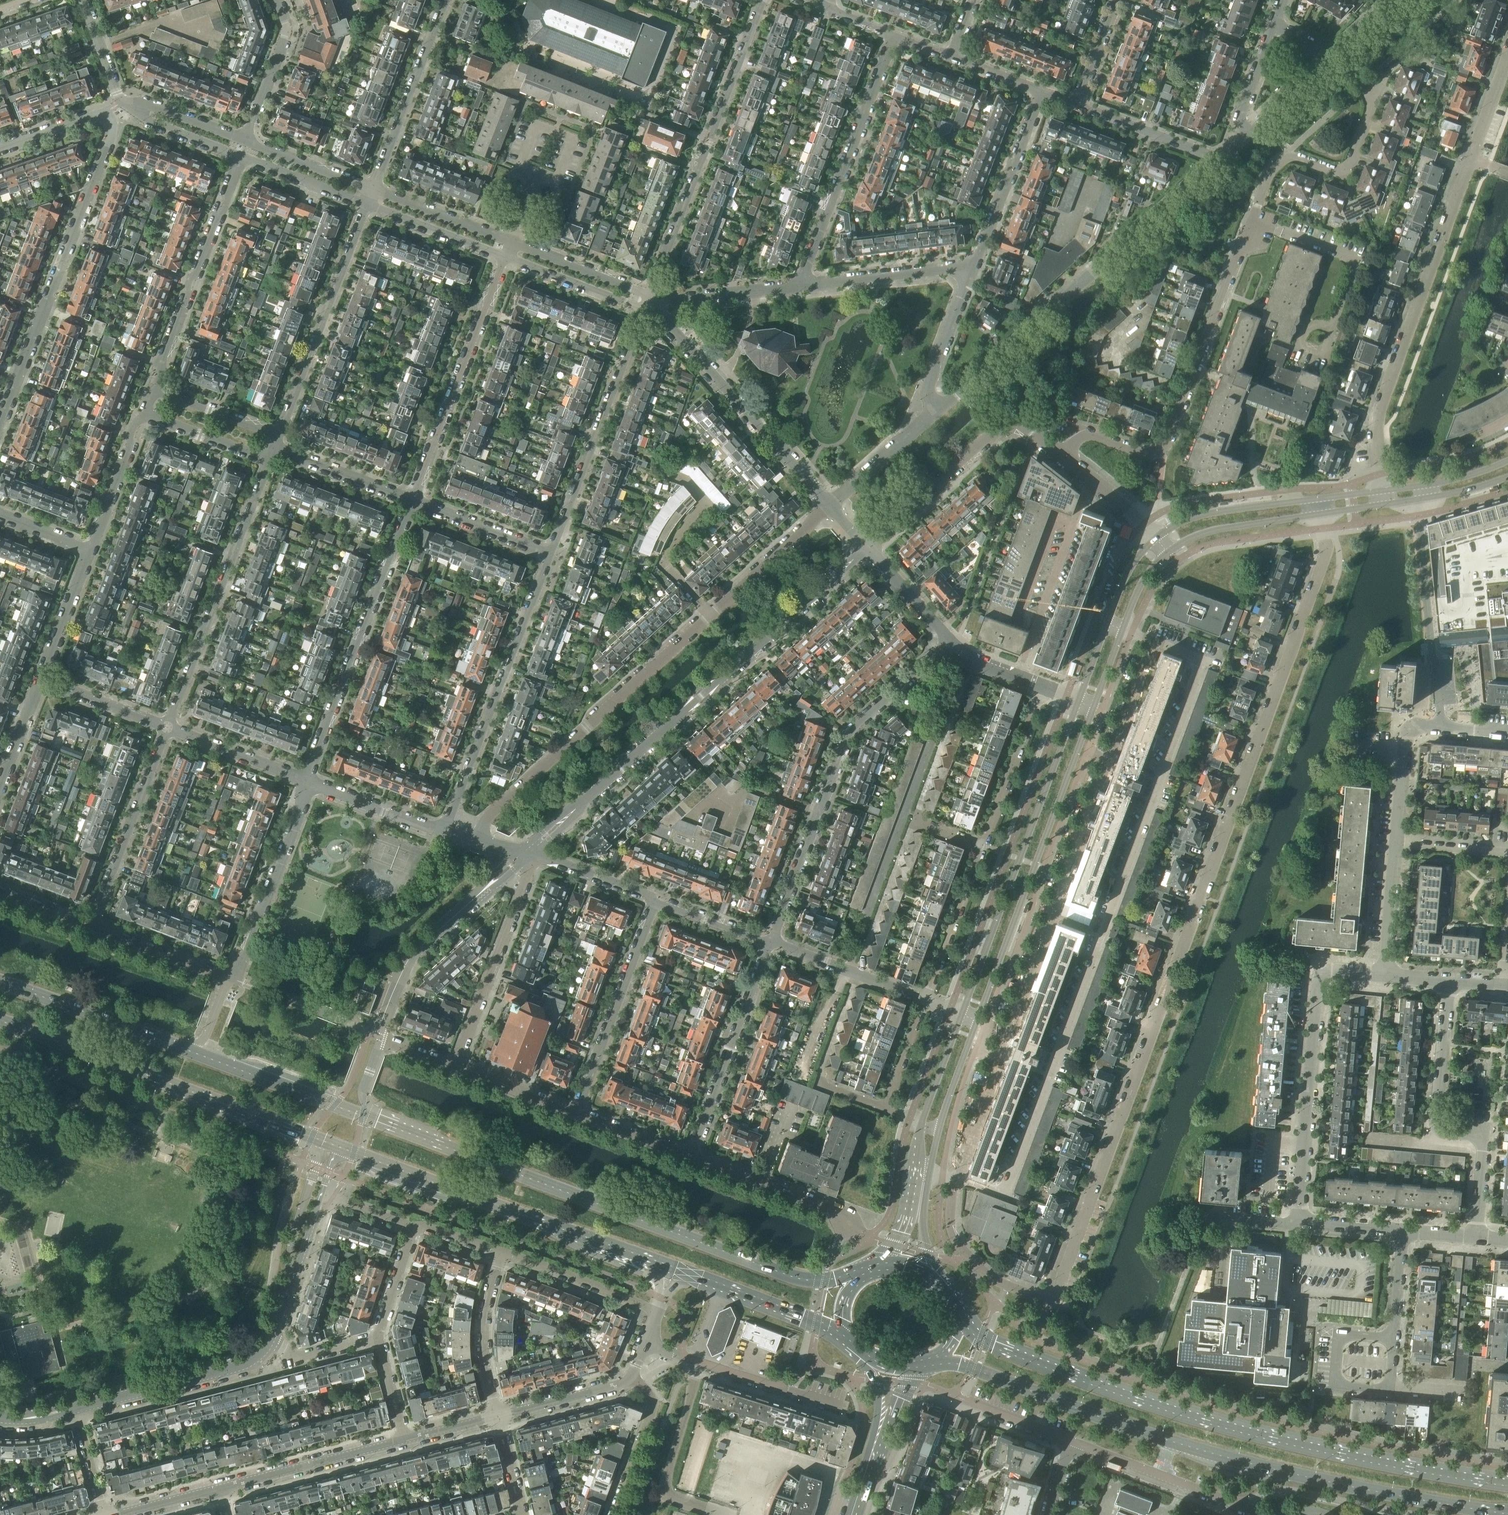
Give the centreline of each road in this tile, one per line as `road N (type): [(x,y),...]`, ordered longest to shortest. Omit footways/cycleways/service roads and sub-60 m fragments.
road 1 (residential): [(956,1180),(951,1229),(969,1259),(1006,1284),(1051,1301),(1059,1296),(1326,555),(1323,512)]
road 2 (primary): [(930,1361),(959,1364),(1246,1463),(1507,1514)]
road 3 (primary): [(1507,1485),(1339,1453),(1170,1409),(994,1344),(962,1310)]
road 4 (residential): [(1377,87),(1349,165),(1335,171),(1289,157),(1270,172),(1162,448),(1140,452),(1083,435),(1061,457)]
road 5 (residential): [(0,426),(114,132),(98,117),(0,150)]
road 6 (primary): [(859,1272),(794,1277),(450,1149)]
road 7 (residential): [(940,409),(1220,159)]
road 8 (residential): [(590,796),(867,546)]
road 9 (residential): [(770,944),(845,737),(952,642)]
road 10 (residential): [(1383,491),(1378,415),(1470,158)]
road 11 (primary): [(349,1153),(675,1270)]
road 12 (secondary): [(1078,702),(962,1014)]
road 13 (secondary): [(978,1019),(1095,708)]
road 14 (primary): [(0,1021),(305,1136)]
road 15 (residential): [(478,840),(486,818),(710,616)]
road 16 (residential): [(647,302),(763,0)]
road 17 (residential): [(413,501),(309,784)]
road 18 (residential): [(276,449),(167,728)]
road 19 (residential): [(443,830),(549,554)]
road 20 (residential): [(1476,1238),(1484,1146),(1477,1135),(1437,1129),(1450,983)]
road 21 (primary): [(450,1149),(189,1051)]
road 22 (residential): [(830,505),(647,302)]
road 23 (residential): [(647,302),(549,554)]
road 24 (residential): [(800,282),(895,34)]
road 25 (residential): [(276,449),(367,204)]
road 26 (residential): [(413,501),(504,257)]
road 27 (residential): [(867,546),(1013,416),(1061,457)]
road 28 (residential): [(244,157),(155,390)]
road 29 (residential): [(1299,1222),(1319,982)]
road 30 (unclassified): [(1420,498),(1442,729)]
road 31 (residential): [(454,1068),(539,856)]
road 32 (residential): [(770,944),(690,1156)]
road 33 (residential): [(655,903),(575,1112)]
road 34 (residential): [(91,926),(167,728)]
road 35 (residential): [(309,784),(231,979)]
road 36 (residential): [(75,1408),(243,1365),(269,1341)]
road 37 (residential): [(446,0),(374,188)]
road 38 (primary): [(189,1051),(0,985)]
road 39 (residential): [(218,1488),(405,1438)]
road 40 (residential): [(710,616),(664,558),(704,502),(686,481),(667,474)]
road 41 (residential): [(974,265),(1045,91)]
road 42 (primary): [(675,1270),(847,1343)]
road 43 (residential): [(800,282),(974,265)]
road 44 (residential): [(1233,1502),(1070,1440)]
road 45 (residential): [(846,1223),(836,1209),(690,1156)]
road 46 (secondary): [(1321,499),(1210,512),(1156,538)]
road 47 (residential): [(984,846),(1042,688)]
road 48 (residential): [(499,1414),(484,1323),(503,1250)]
road 49 (residential): [(503,1250),(658,1311)]
road 50 (residential): [(924,1000),(984,846)]
road 51 (residential): [(770,944),(924,1000)]
road 52 (residential): [(710,616),(830,505)]
road 53 (residential): [(1390,1390),(1334,1385),(1338,1334),(1393,1338)]
road 54 (secondary): [(1168,551),(1206,533),(1323,512)]
road 55 (unclassified): [(450,1149),(366,1099),(381,1038)]
road 56 (residential): [(305,1136),(317,1150),(316,1167),(290,1253),(290,1284)]
road 57 (residential): [(940,409),(930,377),(974,265)]
road 58 (residential): [(167,728),(309,784)]
road 59 (residential): [(647,302),(638,289),(511,240)]
road 60 (residential): [(504,257),(629,303),(647,302)]
road 61 (residential): [(614,1514),(652,1406),(632,1376)]
road 62 (residential): [(1080,104),(1220,159)]
road 63 (residential): [(231,979),(91,926)]
road 64 (residential): [(244,139),(288,35),(278,0)]
road 65 (residential): [(367,204),(504,257)]
road 66 (residential): [(511,240),(374,188)]
road 67 (residential): [(413,501),(276,449)]
road 68 (residential): [(830,505),(940,409)]
road 69 (residential): [(92,550),(145,414)]
road 70 (residential): [(549,554),(413,501)]
road 71 (unclassified): [(381,1038),(406,963),(452,918)]
road 72 (residential): [(309,784),(443,830)]
road 73 (residential): [(145,414),(259,456),(276,449)]
road 74 (residential): [(43,681),(92,550)]
road 75 (residential): [(374,188),(244,139)]
road 76 (residential): [(276,449),(268,433),(155,390)]
road 77 (residential): [(499,1414),(632,1376)]
road 78 (residential): [(774,1385),(646,1343)]
road 79 (residential): [(1384,976),(1397,843)]
road 80 (residential): [(122,103),(244,157)]
road 81 (residential): [(538,173),(558,176),(568,138),(534,129),(523,166)]
road 82 (residential): [(167,728),(43,681)]
road 83 (residential): [(244,157),(367,204)]
road 84 (residential): [(575,1112),(454,1068)]
road 85 (residential): [(952,642),(867,546)]
road 86 (residential): [(244,139),(122,103)]
road 87 (residential): [(539,856),(655,903)]
road 88 (residential): [(1156,538),(1061,457)]
road 89 (residential): [(690,1156),(575,1112)]
road 90 (secondary): [(943,1286),(923,1235),(930,1168)]
road 91 (residential): [(655,903),(770,944)]
road 92 (residential): [(378,1339),(415,1224)]

